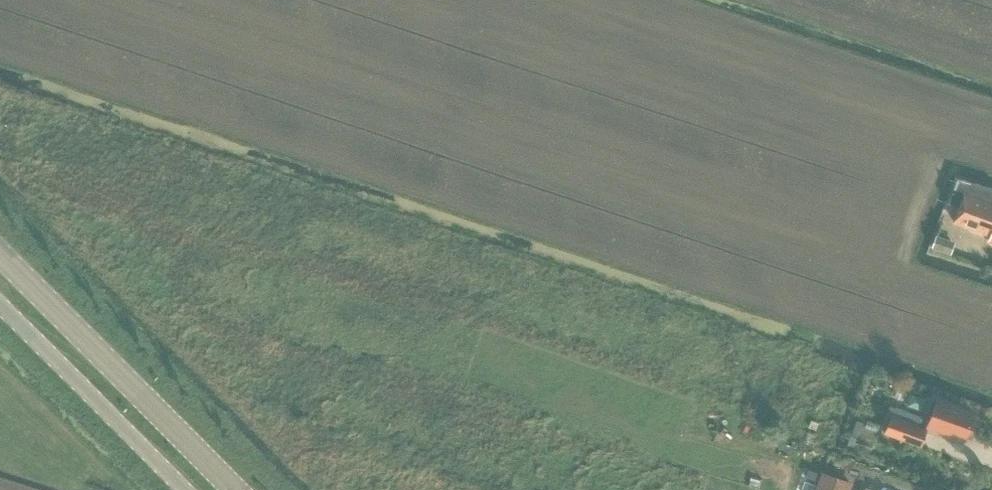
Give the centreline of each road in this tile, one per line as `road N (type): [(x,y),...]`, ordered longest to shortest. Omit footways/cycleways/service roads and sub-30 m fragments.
road 1 (primary): [(234,489),(0,255)]
road 2 (unclassified): [(0,305),(183,489)]

